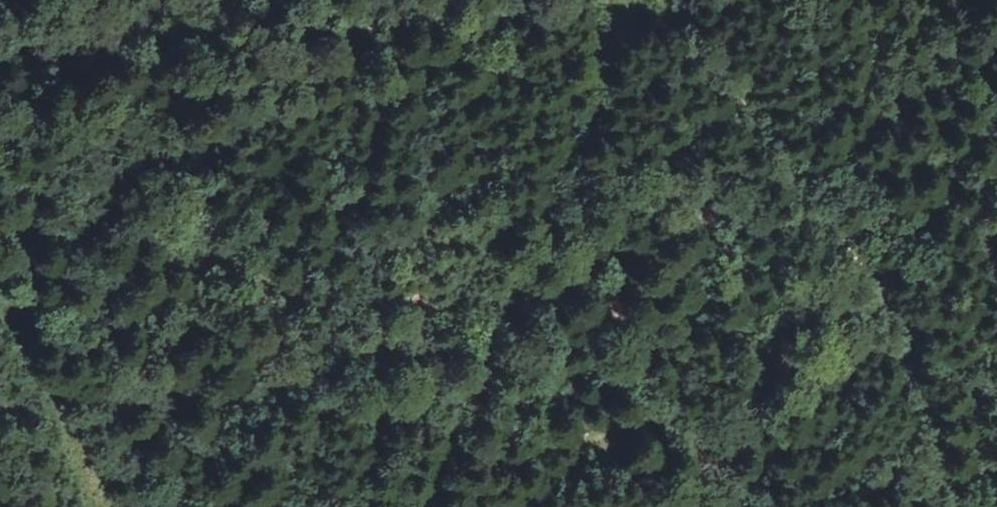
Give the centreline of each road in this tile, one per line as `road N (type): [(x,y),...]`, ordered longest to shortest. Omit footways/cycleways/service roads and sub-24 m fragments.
road 1 (track): [(667,0),(893,303),(903,367),(954,506)]
road 2 (track): [(423,506),(475,410),(512,295),(599,86),(606,35),(601,0)]
road 3 (track): [(0,304),(89,506)]

